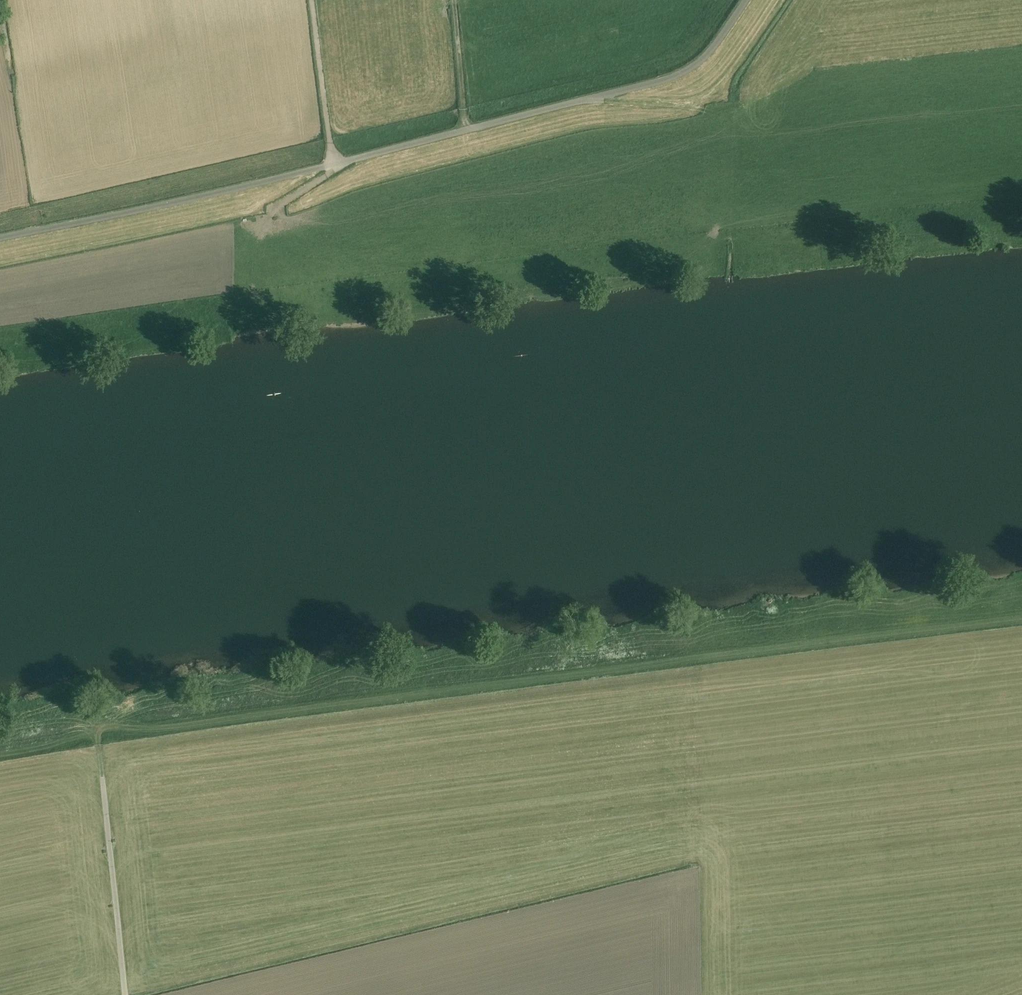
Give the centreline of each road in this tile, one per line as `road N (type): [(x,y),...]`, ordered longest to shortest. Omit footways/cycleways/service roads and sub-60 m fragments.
road 1 (unclassified): [(0,239),(333,167),(661,82),(705,57),(746,0)]
road 2 (track): [(275,212),(333,167),(312,0)]
road 3 (track): [(126,994),(103,780)]
road 4 (track): [(455,0),(467,131)]

